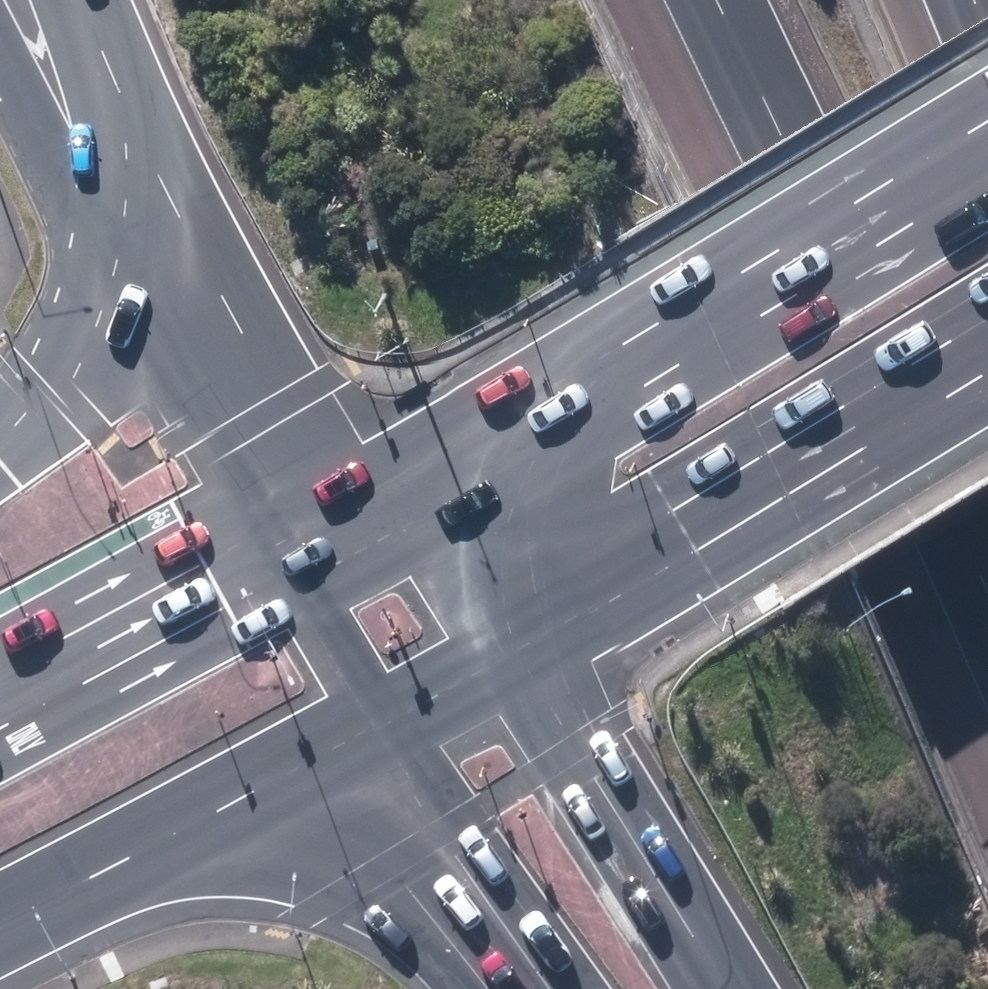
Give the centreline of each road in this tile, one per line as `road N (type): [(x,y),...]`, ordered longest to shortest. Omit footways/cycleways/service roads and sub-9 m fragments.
road 1 (motorway): [(987,577),(730,0)]
road 2 (secondary): [(987,354),(504,645)]
road 3 (secondary): [(513,385),(987,113)]
road 4 (secondary): [(365,720),(0,916)]
road 5 (motorway): [(706,988),(504,645)]
road 6 (secondary): [(264,530),(134,210)]
road 7 (motorway): [(537,988),(365,720)]
road 8 (secondary): [(0,671),(264,530)]
road 9 (secondary): [(264,530),(513,385)]
road 10 (secondary): [(0,443),(59,396),(109,312),(134,210)]
road 11 (motorway): [(504,645),(484,554),(491,473),(513,385)]
road 12 (secondary): [(365,720),(264,530)]
road 13 (secondary): [(504,645),(365,720)]
road 14 (secondary): [(134,210),(92,93)]

